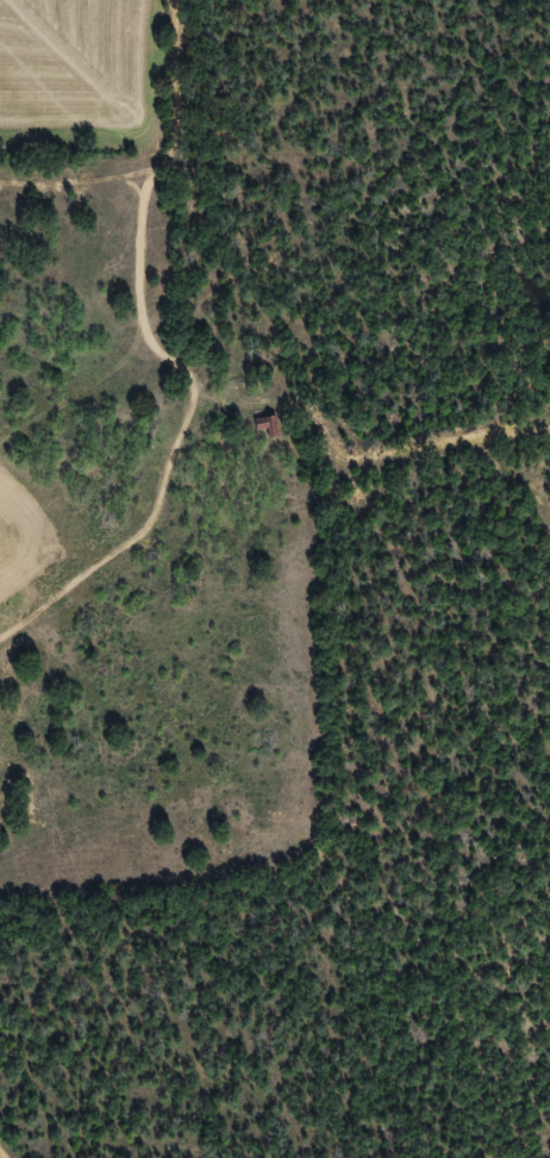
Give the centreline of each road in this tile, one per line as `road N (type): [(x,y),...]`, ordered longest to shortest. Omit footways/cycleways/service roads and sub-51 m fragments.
road 1 (track): [(0,534),(307,388)]

